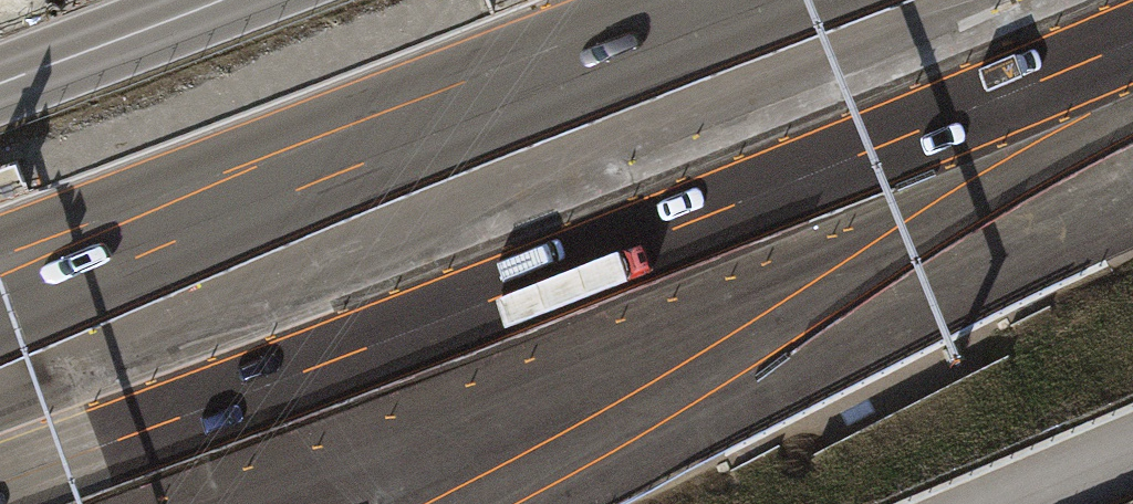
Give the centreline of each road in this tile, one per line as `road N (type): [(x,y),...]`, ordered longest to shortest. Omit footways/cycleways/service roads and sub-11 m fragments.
road 1 (motorway): [(0,492),(891,148),(1132,33)]
road 2 (motorway): [(779,0),(504,113),(0,296)]
road 3 (motorway): [(484,503),(1039,162),(1132,86)]
road 4 (secondary): [(0,83),(221,0)]

